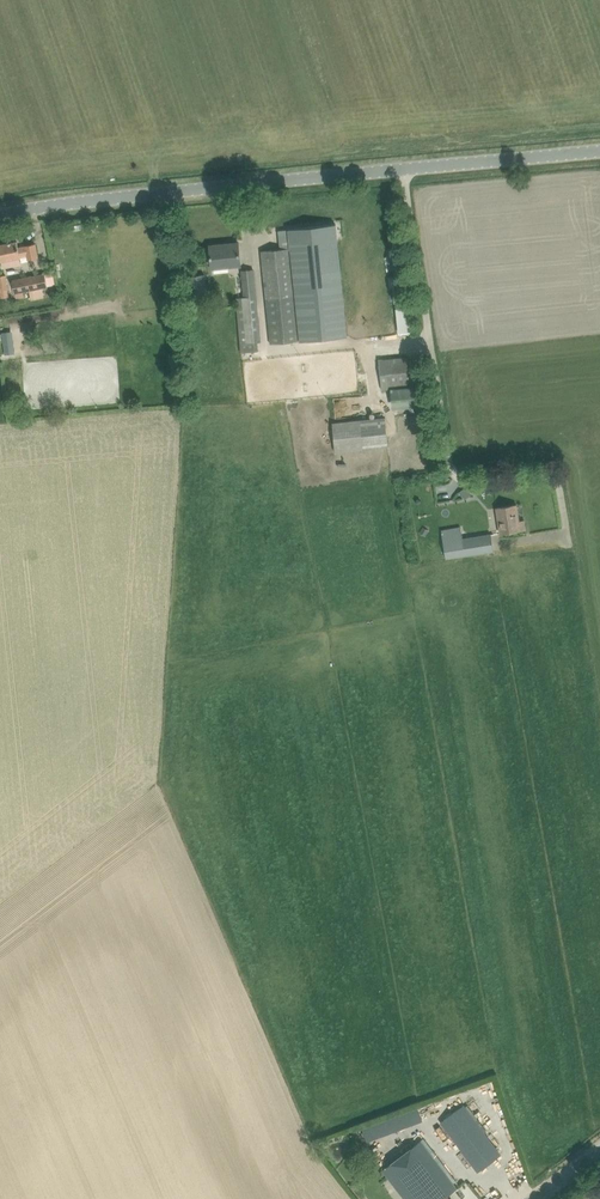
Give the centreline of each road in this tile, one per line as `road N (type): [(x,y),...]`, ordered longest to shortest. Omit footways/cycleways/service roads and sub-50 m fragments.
road 1 (unclassified): [(0,215),(599,151)]

